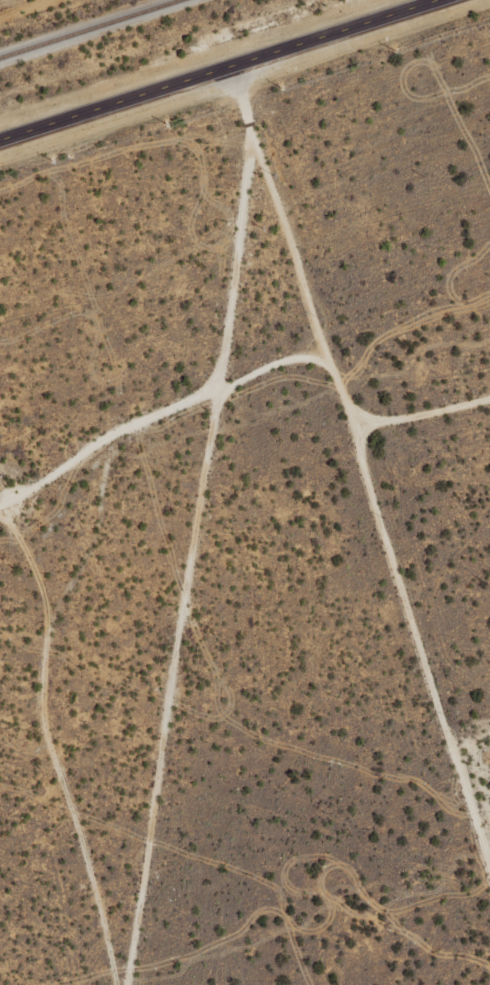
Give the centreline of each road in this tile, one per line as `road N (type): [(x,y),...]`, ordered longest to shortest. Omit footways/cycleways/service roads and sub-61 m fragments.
road 1 (track): [(227,68),(252,136),(233,269),(202,287),(177,418),(177,493),(94,984)]
road 2 (track): [(459,984),(347,653),(252,287),(233,269)]
road 3 (tertiary): [(0,141),(438,0)]
road 4 (track): [(0,484),(132,418),(281,401)]
road 5 (track): [(489,420),(298,464)]

